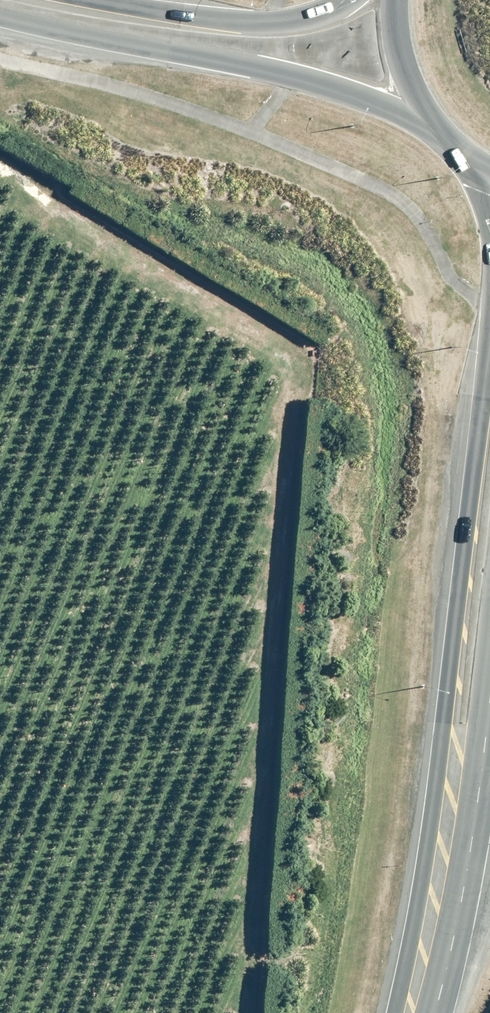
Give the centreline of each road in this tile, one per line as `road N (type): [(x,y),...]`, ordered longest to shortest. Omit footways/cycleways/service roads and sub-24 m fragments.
road 1 (trunk): [(448,820),(445,718),(489,357)]
road 2 (secondary): [(437,127),(285,77),(0,15)]
road 3 (secondary): [(94,0),(242,22),(309,18),(349,0)]
road 4 (trunk): [(411,1012),(448,820)]
road 5 (trunk): [(437,127),(399,50),(394,0)]
road 6 (trunk): [(489,701),(448,820)]

